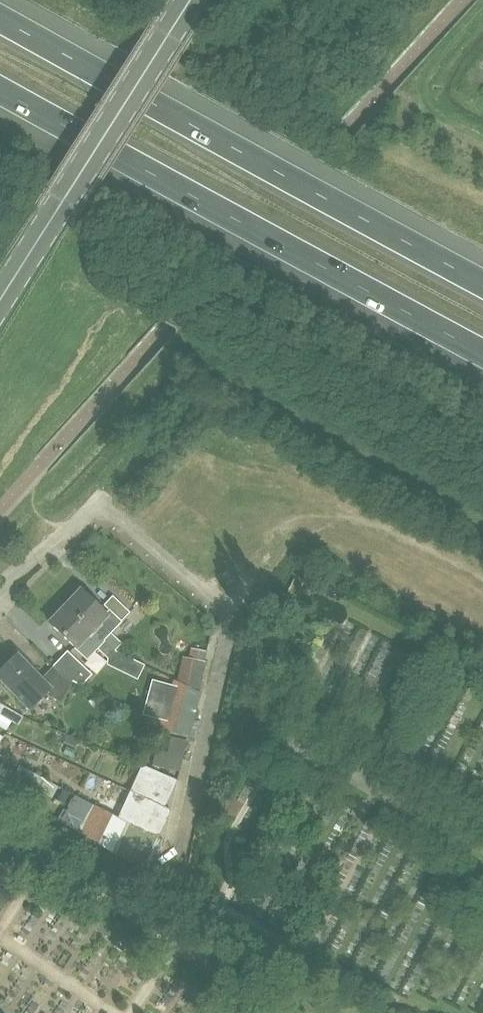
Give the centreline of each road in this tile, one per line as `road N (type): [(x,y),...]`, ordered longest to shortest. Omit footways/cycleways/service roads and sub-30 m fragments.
road 1 (track): [(41,465),(48,484),(184,347),(482,509)]
road 2 (motorway): [(482,281),(0,19)]
road 3 (motorway): [(0,91),(482,352)]
road 4 (secondary): [(0,302),(193,0)]
road 5 (residential): [(0,591),(93,504)]

